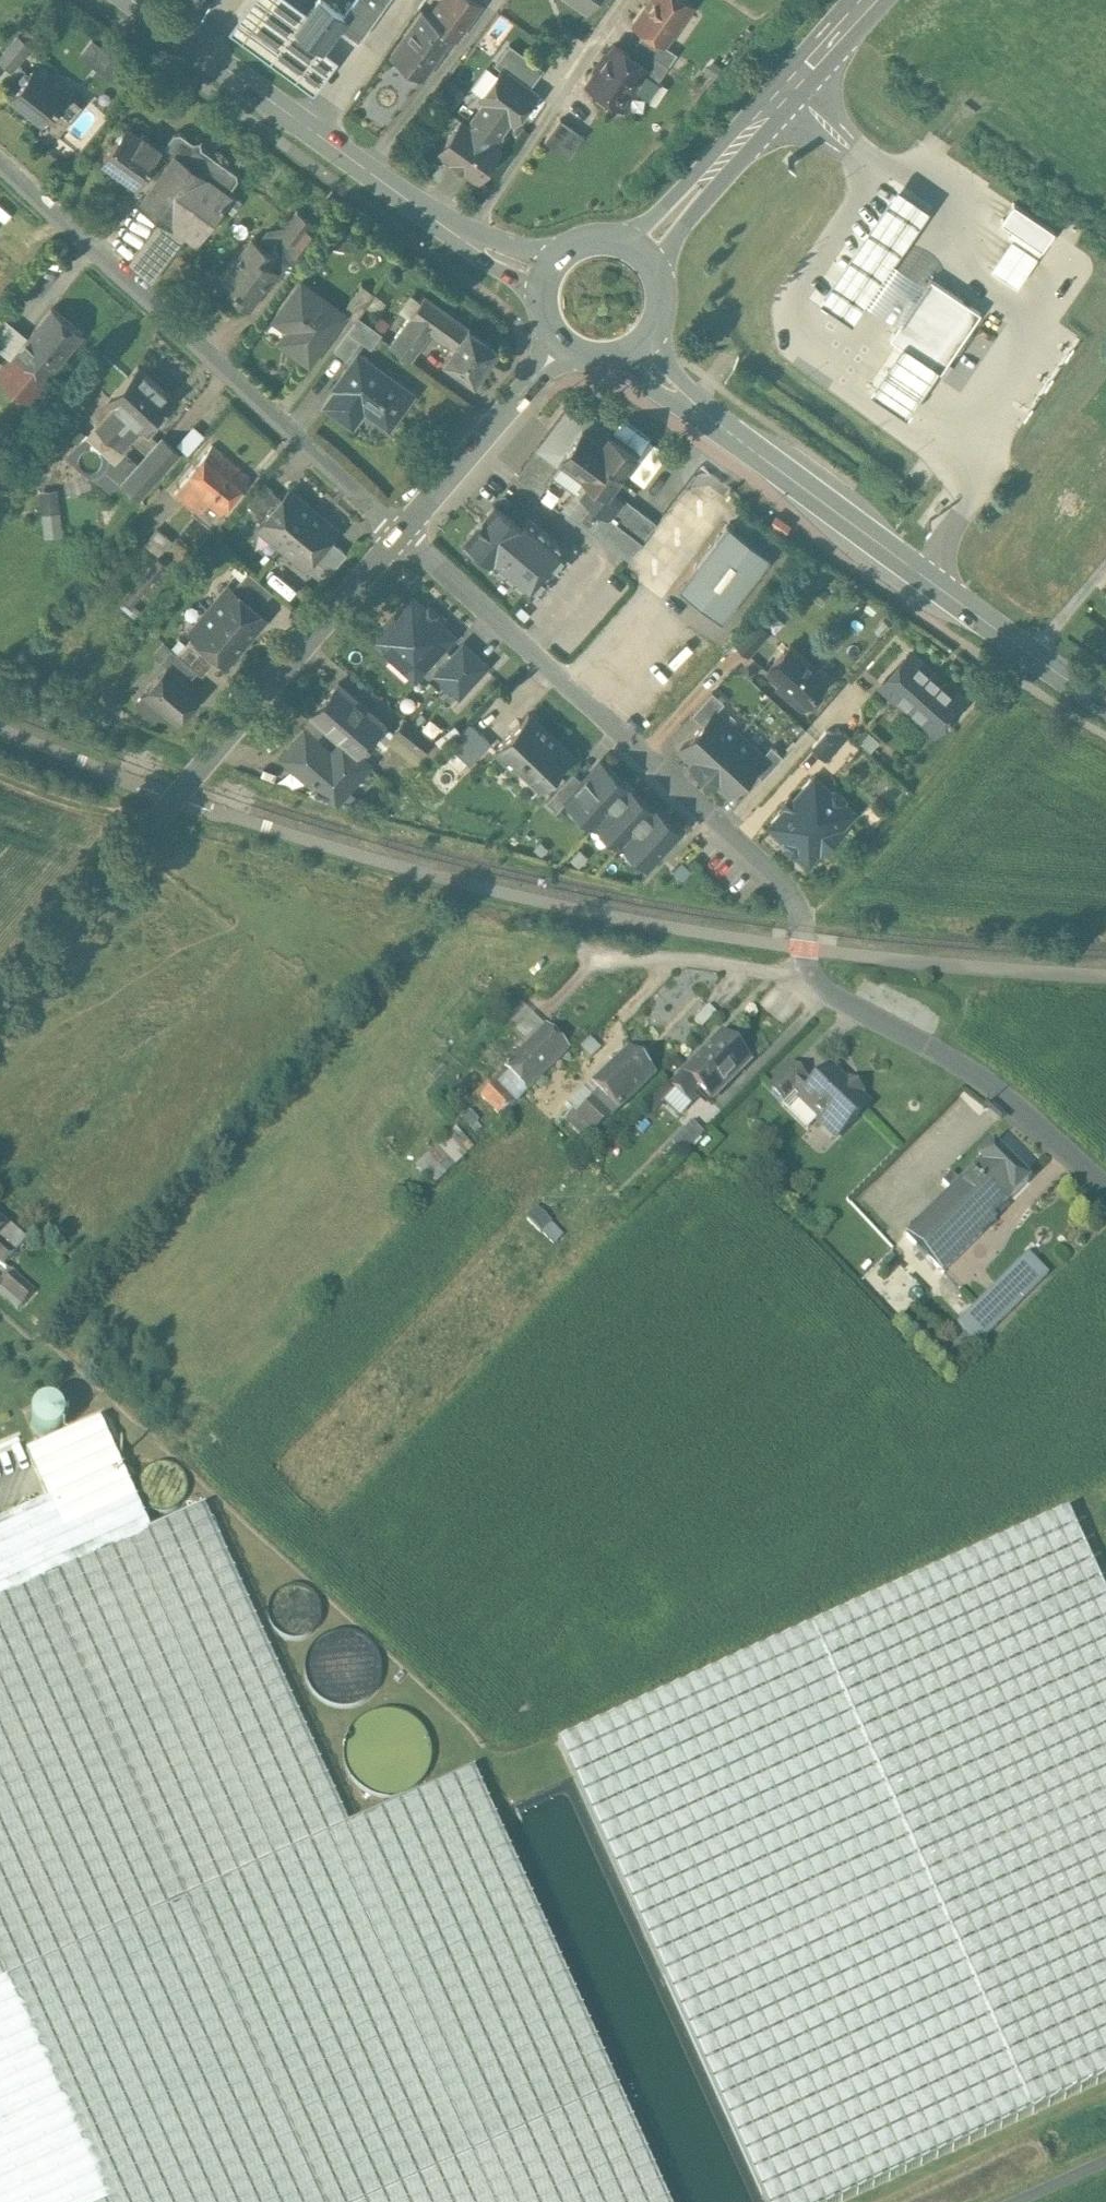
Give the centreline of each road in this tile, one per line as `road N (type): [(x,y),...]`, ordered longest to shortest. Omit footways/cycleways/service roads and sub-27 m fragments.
road 1 (residential): [(401,529),(794,895),(812,973),(828,993),(1006,1089),(1105,1172)]
road 2 (unclassified): [(401,529),(0,1011)]
road 3 (residential): [(0,165),(401,529)]
road 4 (primary): [(1030,653),(708,413),(638,346)]
road 5 (secondary): [(471,241),(135,0)]
road 6 (track): [(803,907),(845,887),(887,850),(1030,653)]
road 7 (primary): [(644,257),(870,0)]
road 8 (residential): [(471,241),(630,0)]
road 9 (unclassified): [(567,344),(401,529)]

